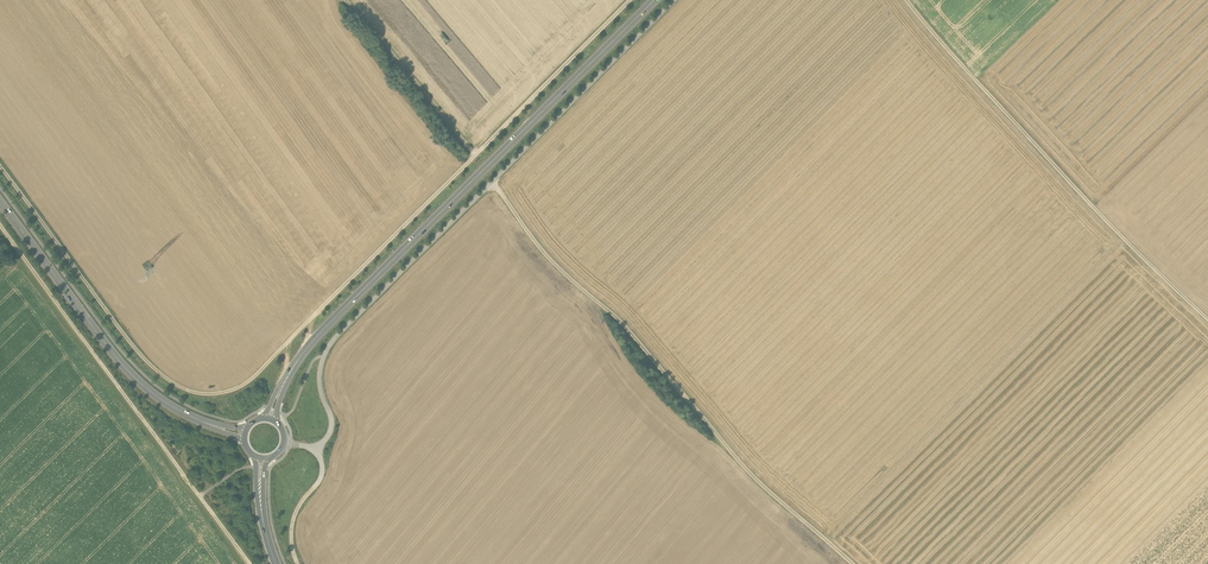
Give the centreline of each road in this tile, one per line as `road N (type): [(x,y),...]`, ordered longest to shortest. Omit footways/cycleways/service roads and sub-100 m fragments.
road 1 (track): [(0,165),(150,364),(176,386),(225,395),(254,377),(632,0)]
road 2 (track): [(492,184),(530,238),(627,329),(729,451),(852,563)]
road 3 (secondary): [(297,363),(656,0)]
road 4 (track): [(325,355),(676,0)]
road 5 (track): [(1207,320),(1121,238),(905,0)]
road 6 (track): [(0,225),(200,496)]
road 7 (secondary): [(184,413),(124,364),(0,201)]
road 8 (track): [(476,155),(342,0)]
road 9 (track): [(284,441),(318,448),(331,434),(320,381),(325,355)]

